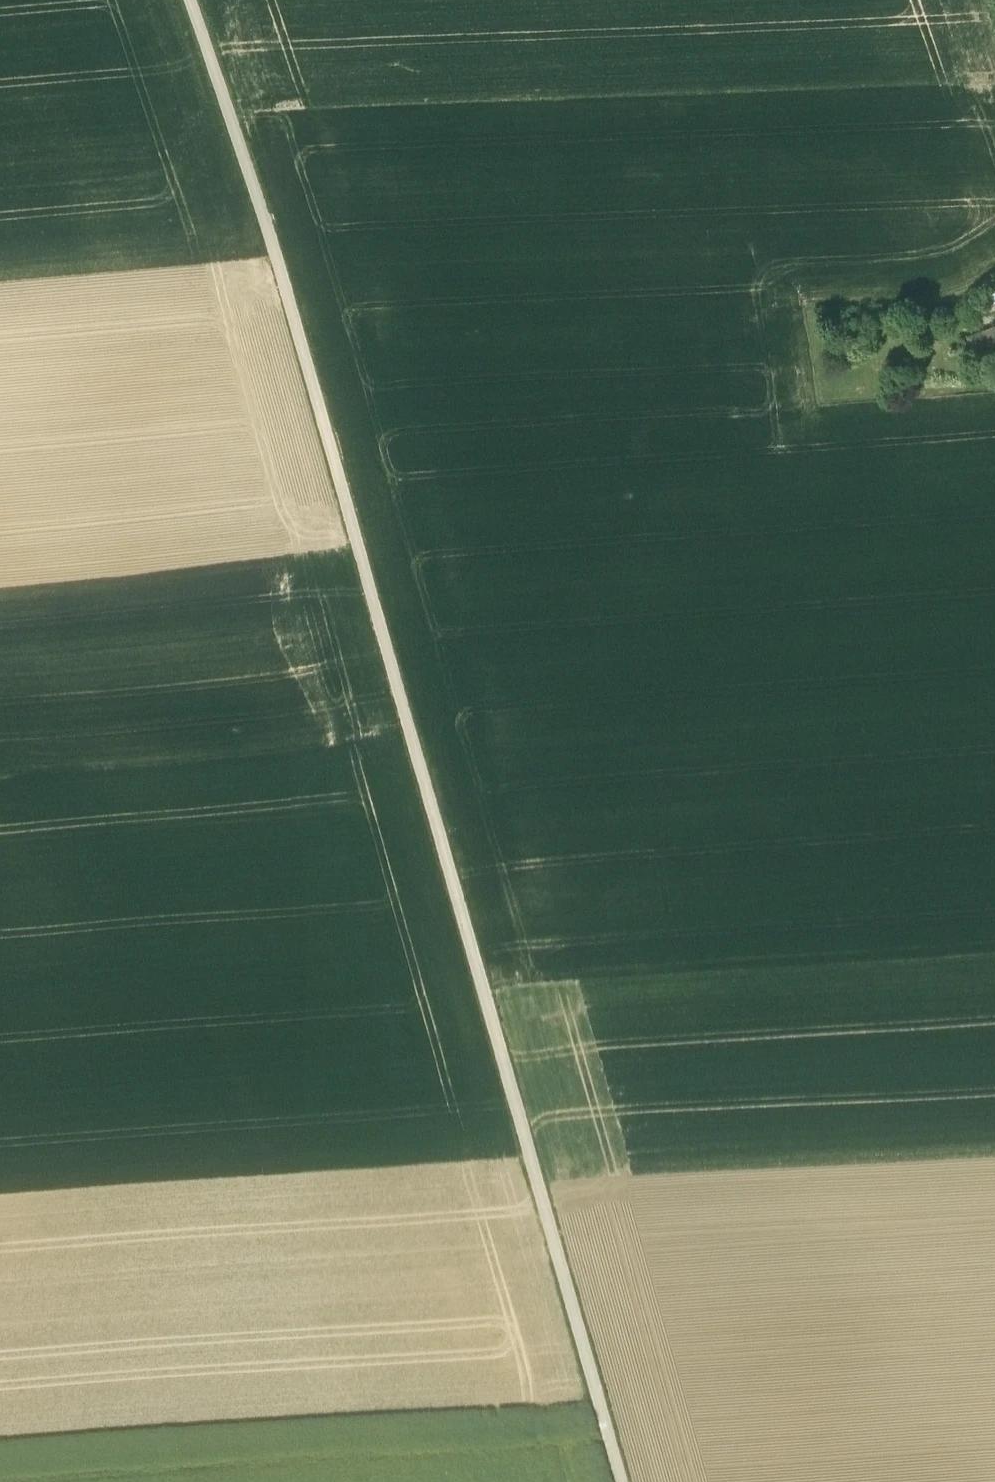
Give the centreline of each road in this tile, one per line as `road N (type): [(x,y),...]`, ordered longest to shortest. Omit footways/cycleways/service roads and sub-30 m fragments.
road 1 (track): [(620,1481),(263,218),(190,0)]

